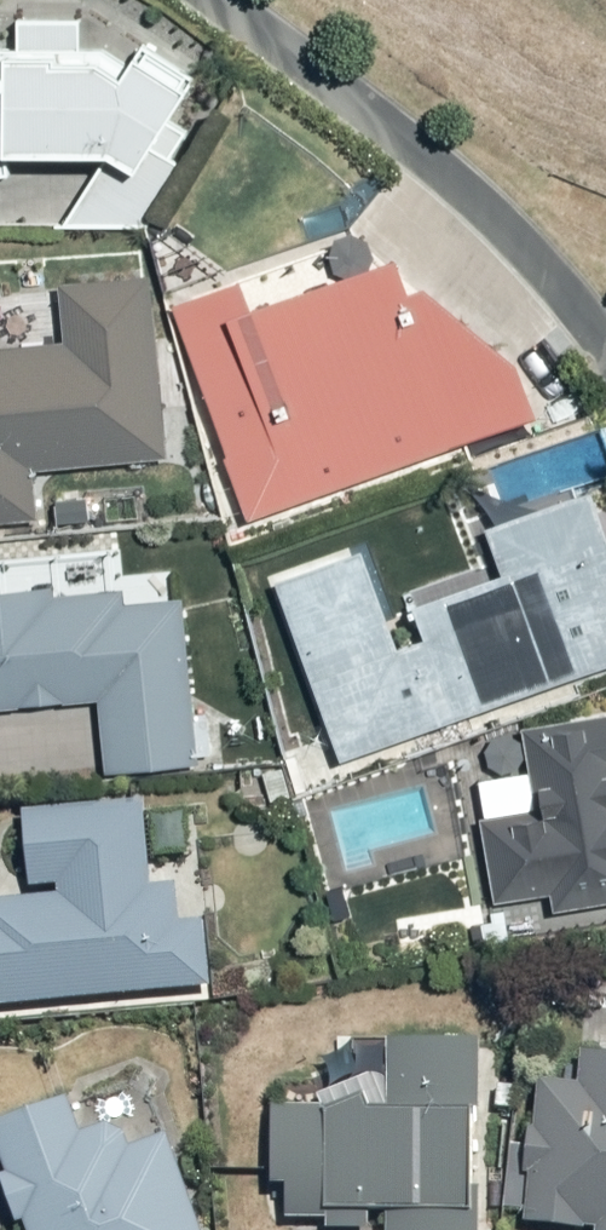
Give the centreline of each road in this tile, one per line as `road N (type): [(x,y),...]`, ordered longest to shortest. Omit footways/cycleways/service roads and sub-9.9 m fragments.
road 1 (residential): [(225,0),(537,245),(605,329)]

